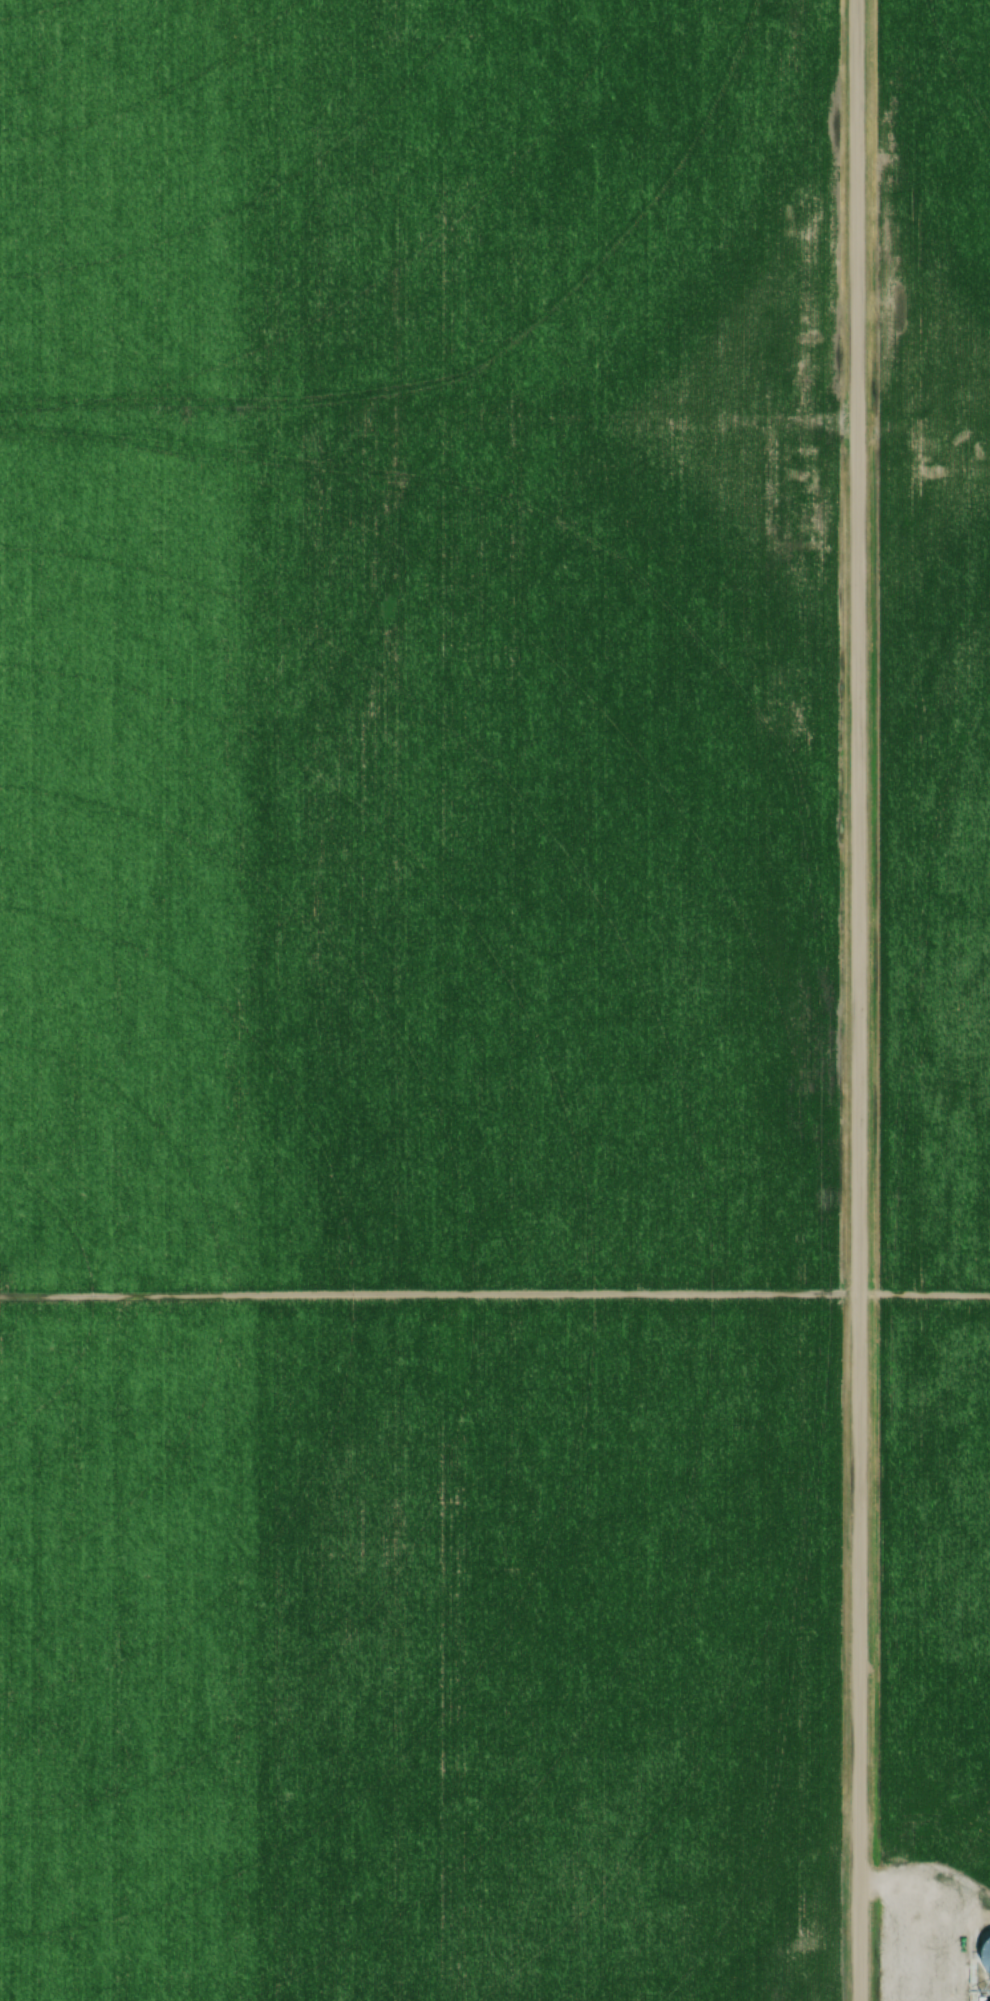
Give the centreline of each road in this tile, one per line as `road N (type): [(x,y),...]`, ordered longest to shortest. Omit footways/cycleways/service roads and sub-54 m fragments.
road 1 (residential): [(857,2000),(853,0)]

